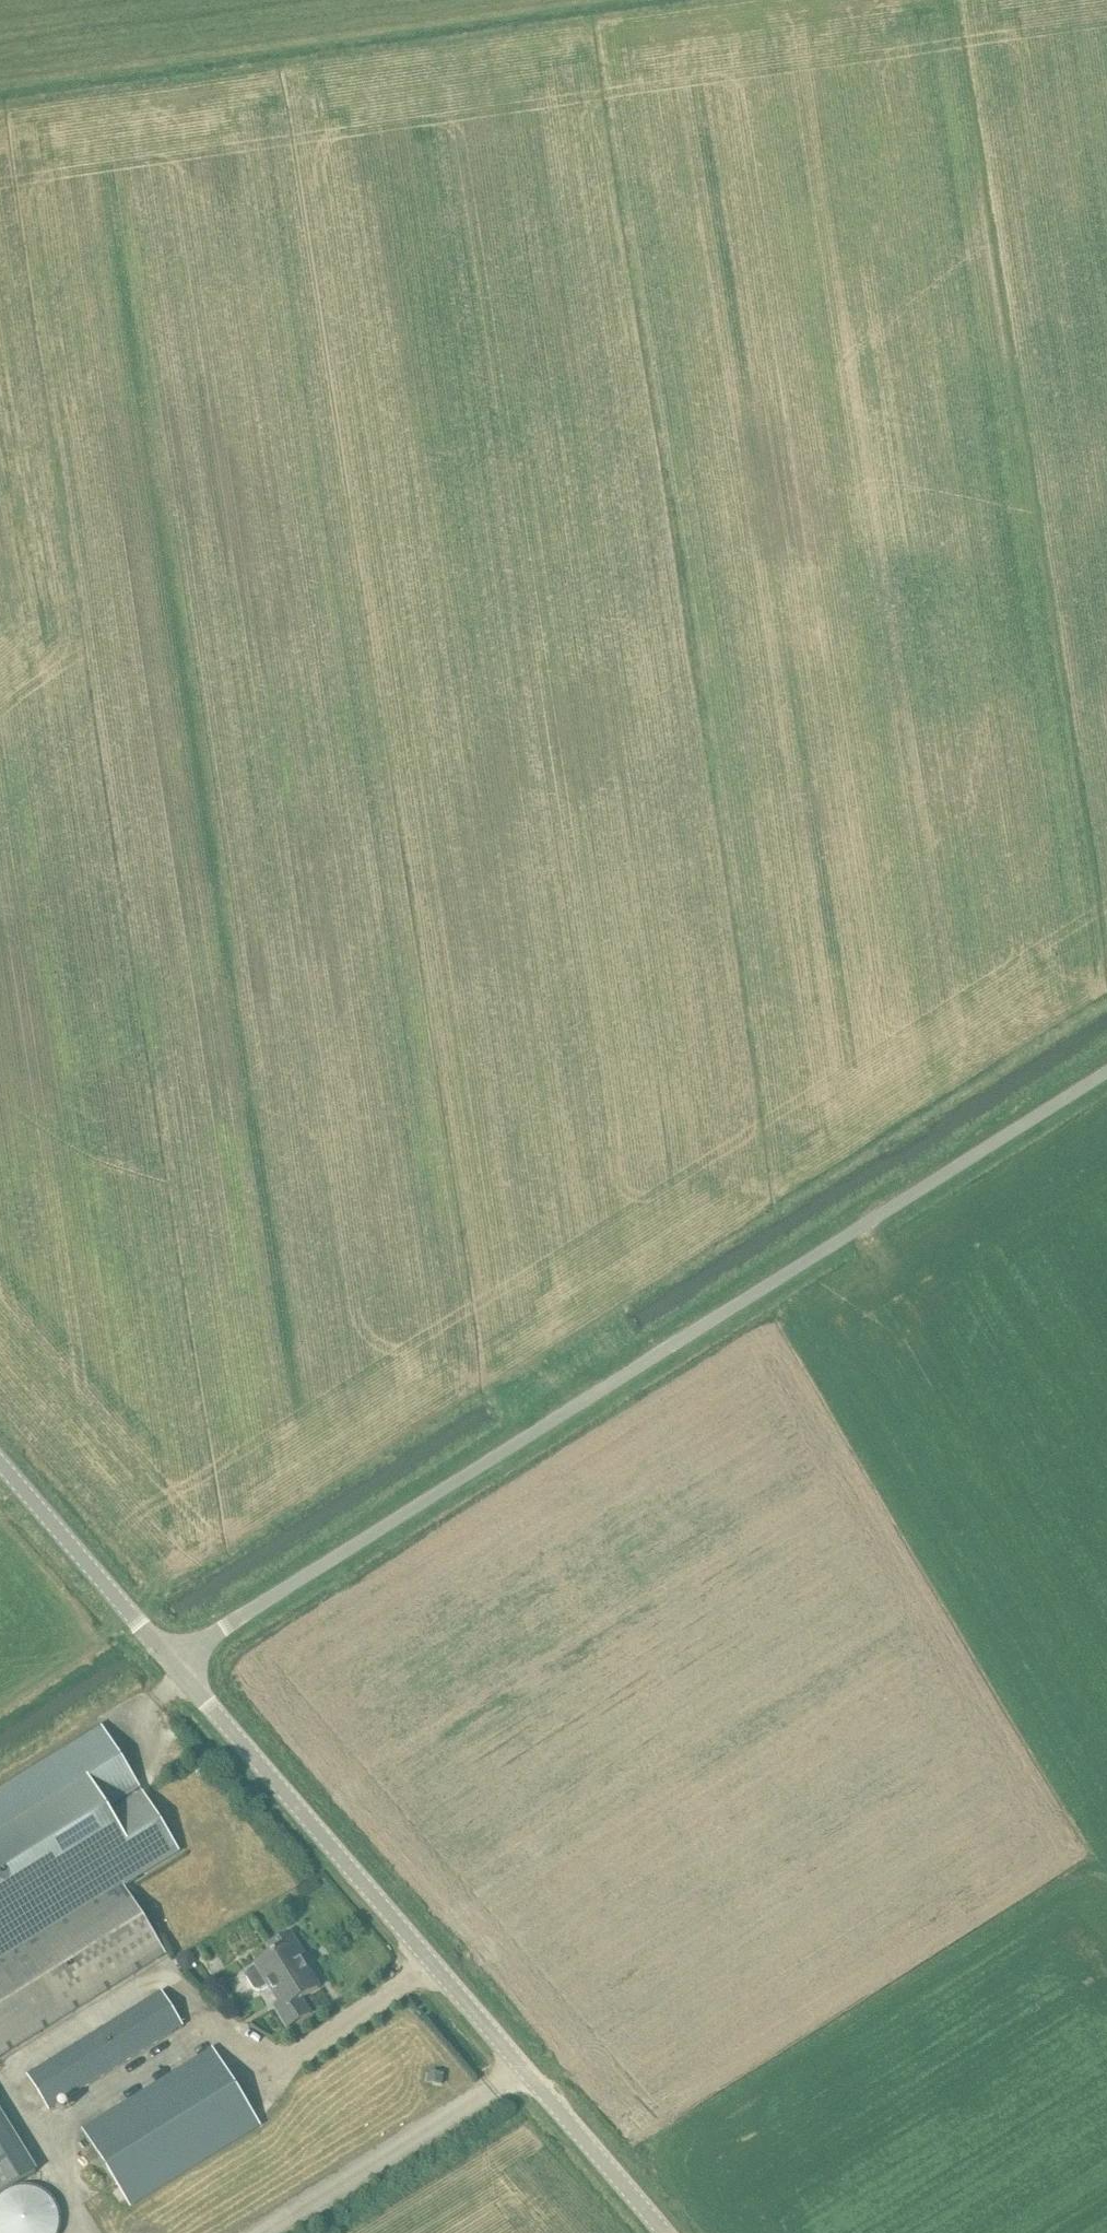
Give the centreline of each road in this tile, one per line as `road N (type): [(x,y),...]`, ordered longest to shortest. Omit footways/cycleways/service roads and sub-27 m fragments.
road 1 (unclassified): [(178,1663),(709,1313),(1106,1066)]
road 2 (unclassified): [(669,2232),(178,1663)]
road 3 (unclassified): [(178,1663),(0,1461)]

